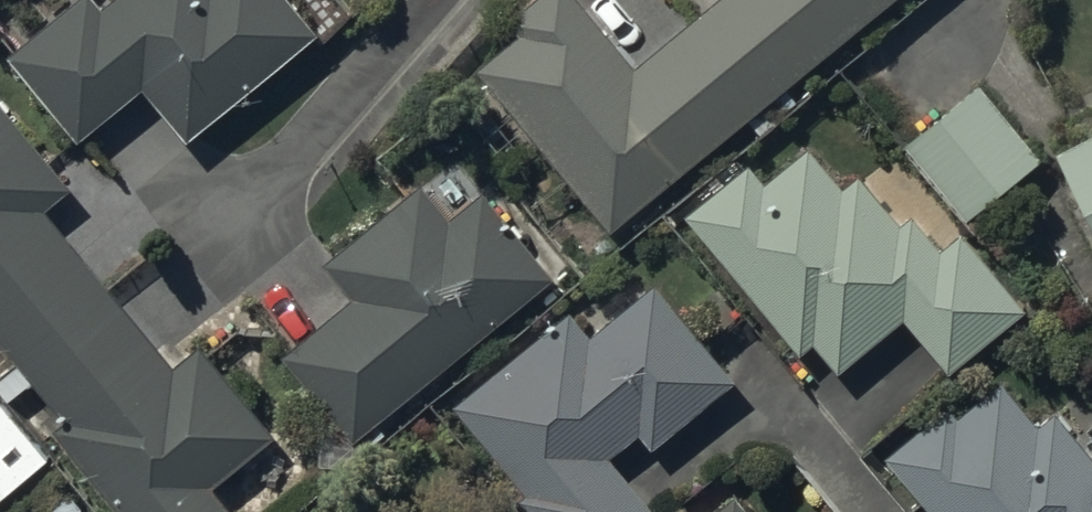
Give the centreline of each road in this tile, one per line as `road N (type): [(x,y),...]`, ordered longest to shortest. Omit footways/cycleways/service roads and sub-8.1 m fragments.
road 1 (residential): [(440,0),(321,134),(207,227)]

